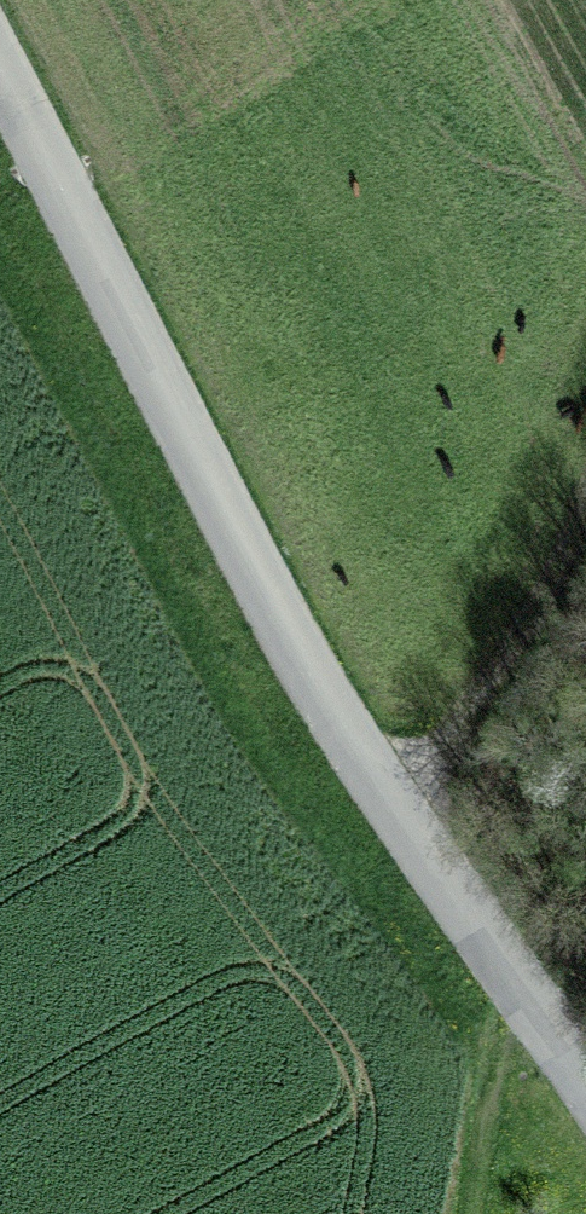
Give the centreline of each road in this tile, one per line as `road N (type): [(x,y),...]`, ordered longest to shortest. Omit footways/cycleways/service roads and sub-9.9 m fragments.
road 1 (unclassified): [(585,1087),(392,807),(302,660),(0,79)]
road 2 (track): [(392,807),(521,622),(585,459)]

